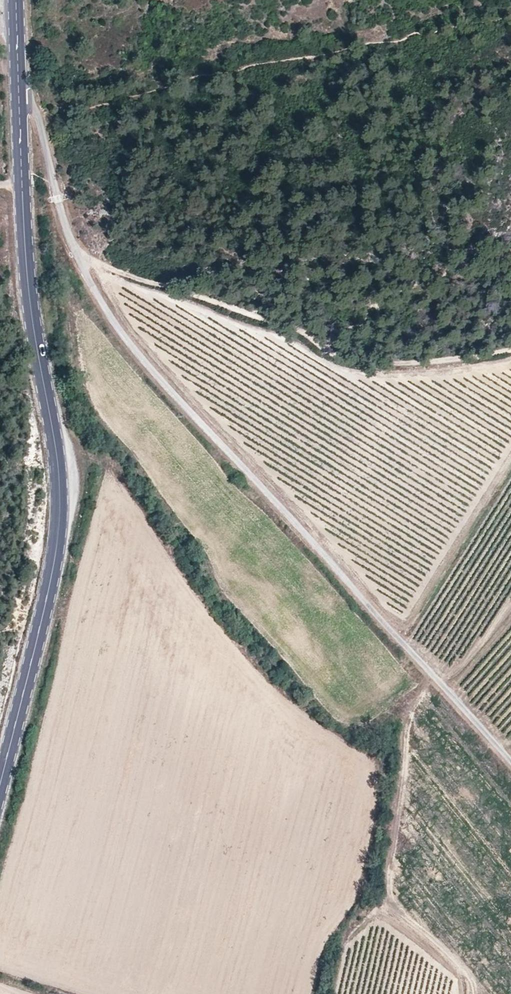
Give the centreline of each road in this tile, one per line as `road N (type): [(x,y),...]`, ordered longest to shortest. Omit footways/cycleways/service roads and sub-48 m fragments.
road 1 (unclassified): [(510,762),(123,336),(68,236),(36,112),(20,99)]
road 2 (tertiary): [(20,99),(28,290),(54,443),(58,539),(0,785)]

